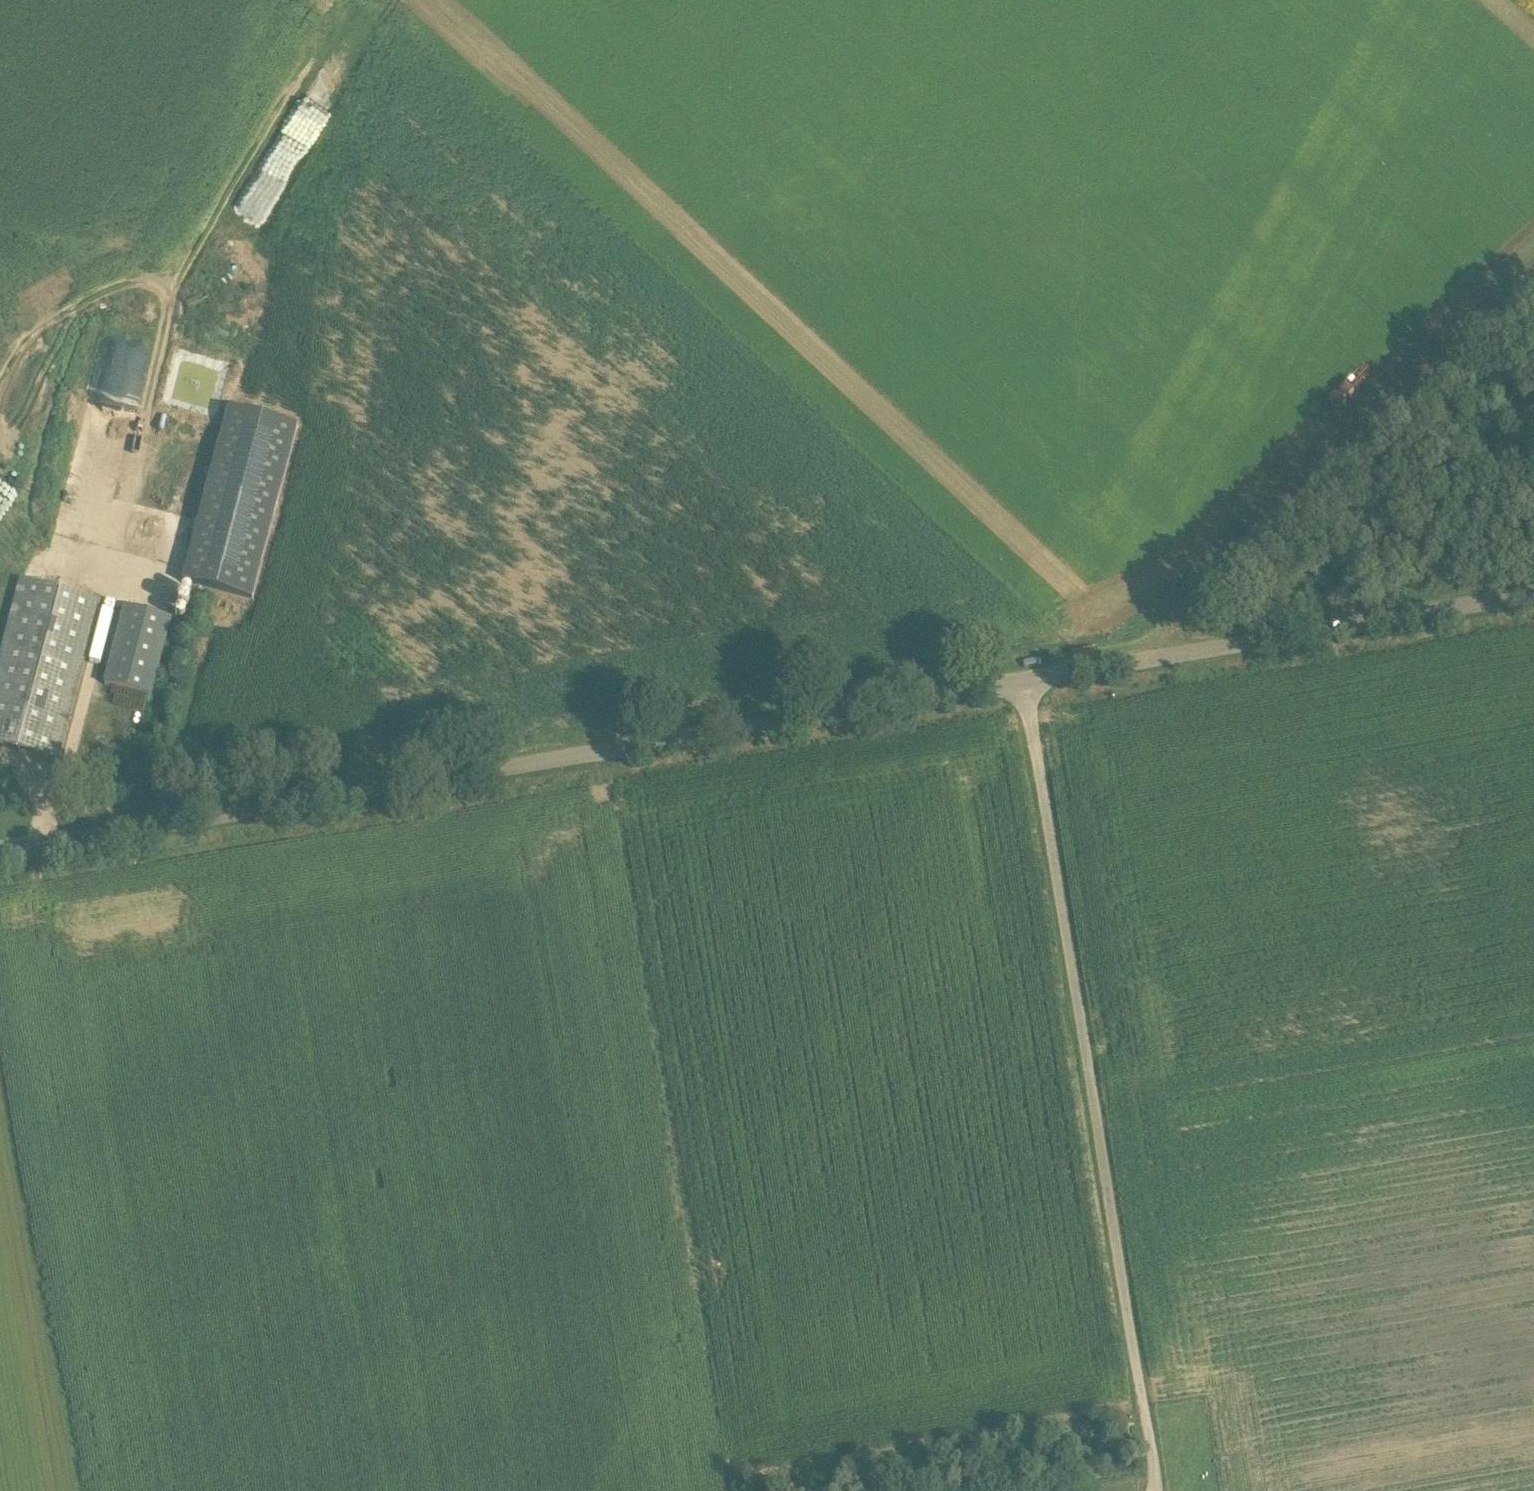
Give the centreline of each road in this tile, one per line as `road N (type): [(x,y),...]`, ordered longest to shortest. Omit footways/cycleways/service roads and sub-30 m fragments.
road 1 (unclassified): [(0,839),(1023,669)]
road 2 (unclassified): [(1154,1490),(1023,669)]
road 3 (unclassified): [(1023,669),(1533,586)]

